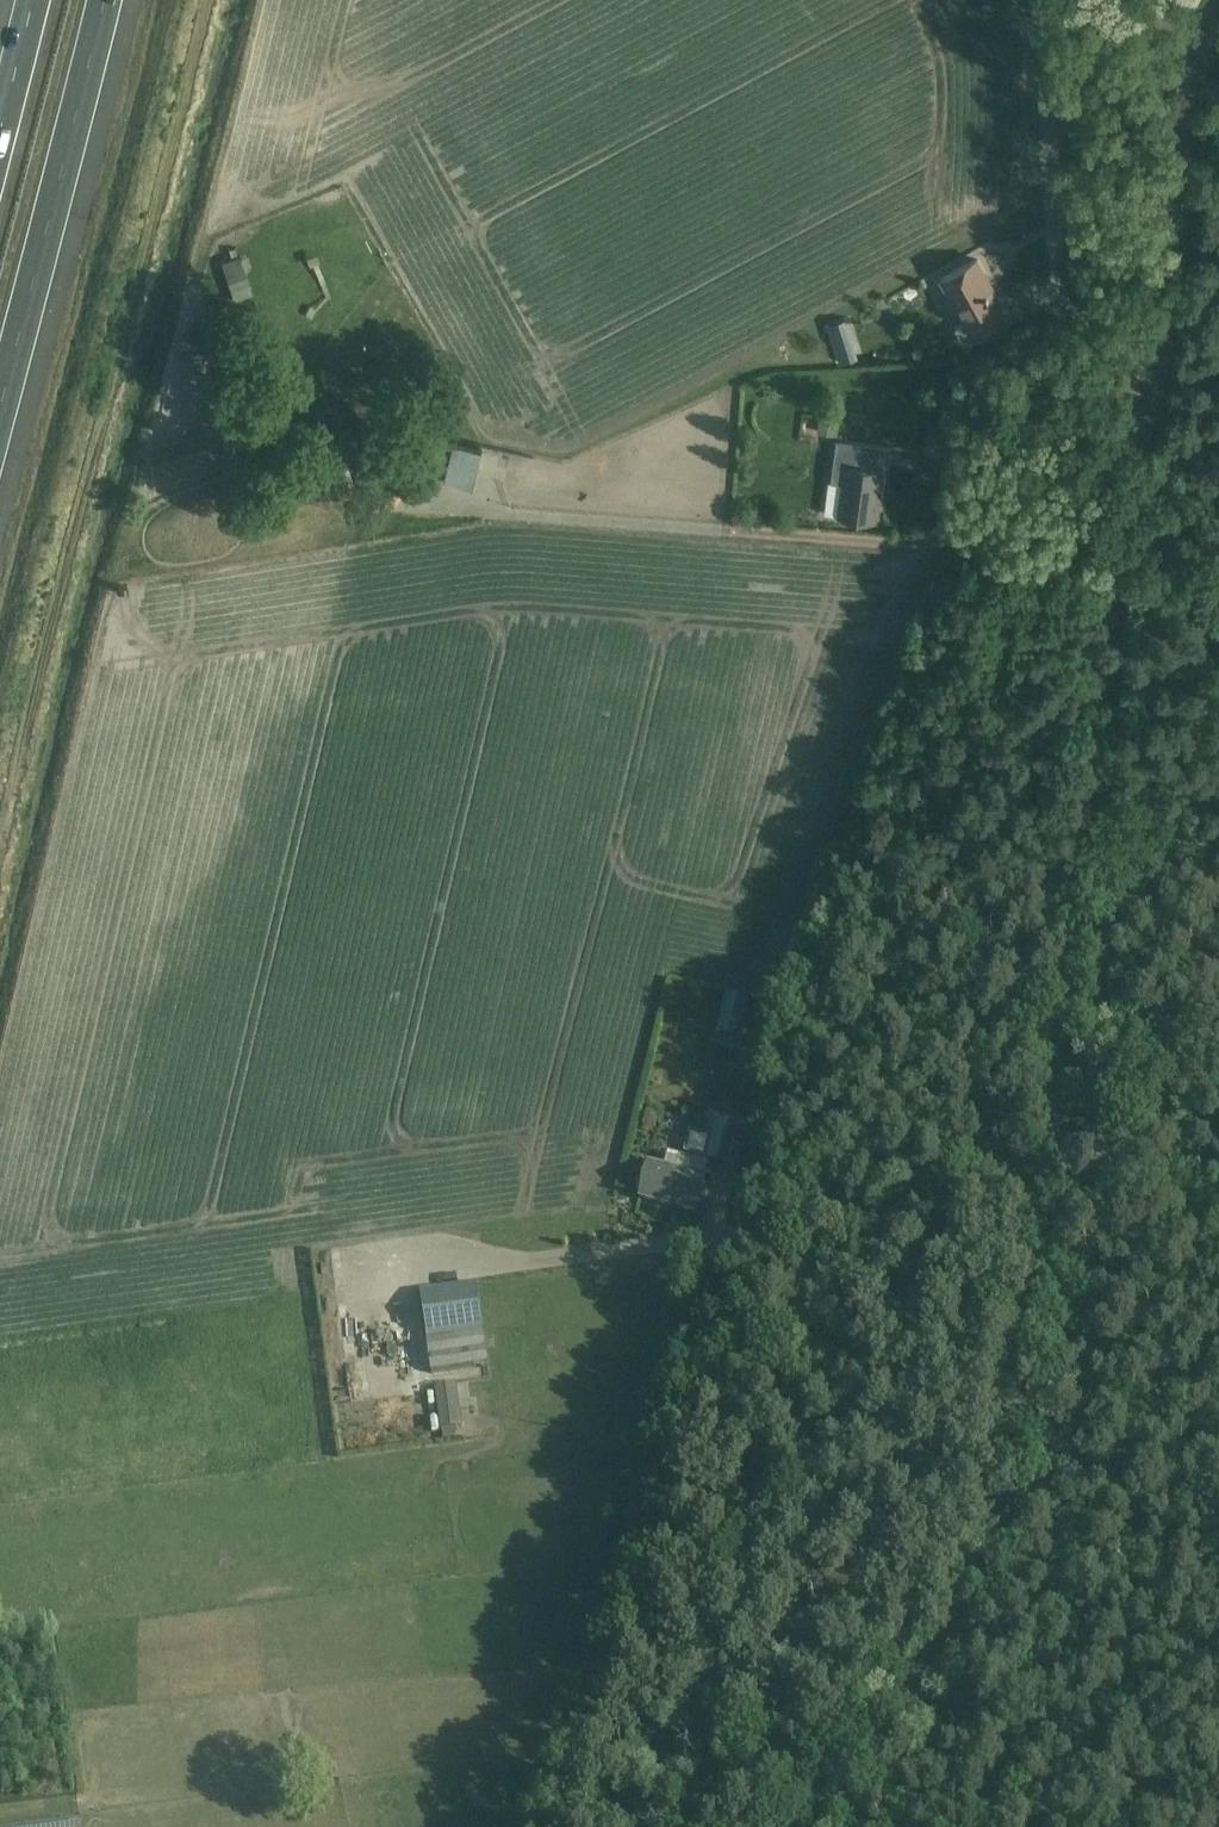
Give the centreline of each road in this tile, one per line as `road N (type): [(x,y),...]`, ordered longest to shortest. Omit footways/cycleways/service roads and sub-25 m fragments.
road 1 (tertiary): [(807,1826),(882,1731),(946,1615),(988,1488),(1183,0)]
road 2 (motorway): [(0,405),(102,0)]
road 3 (motorway): [(32,0),(0,135)]

